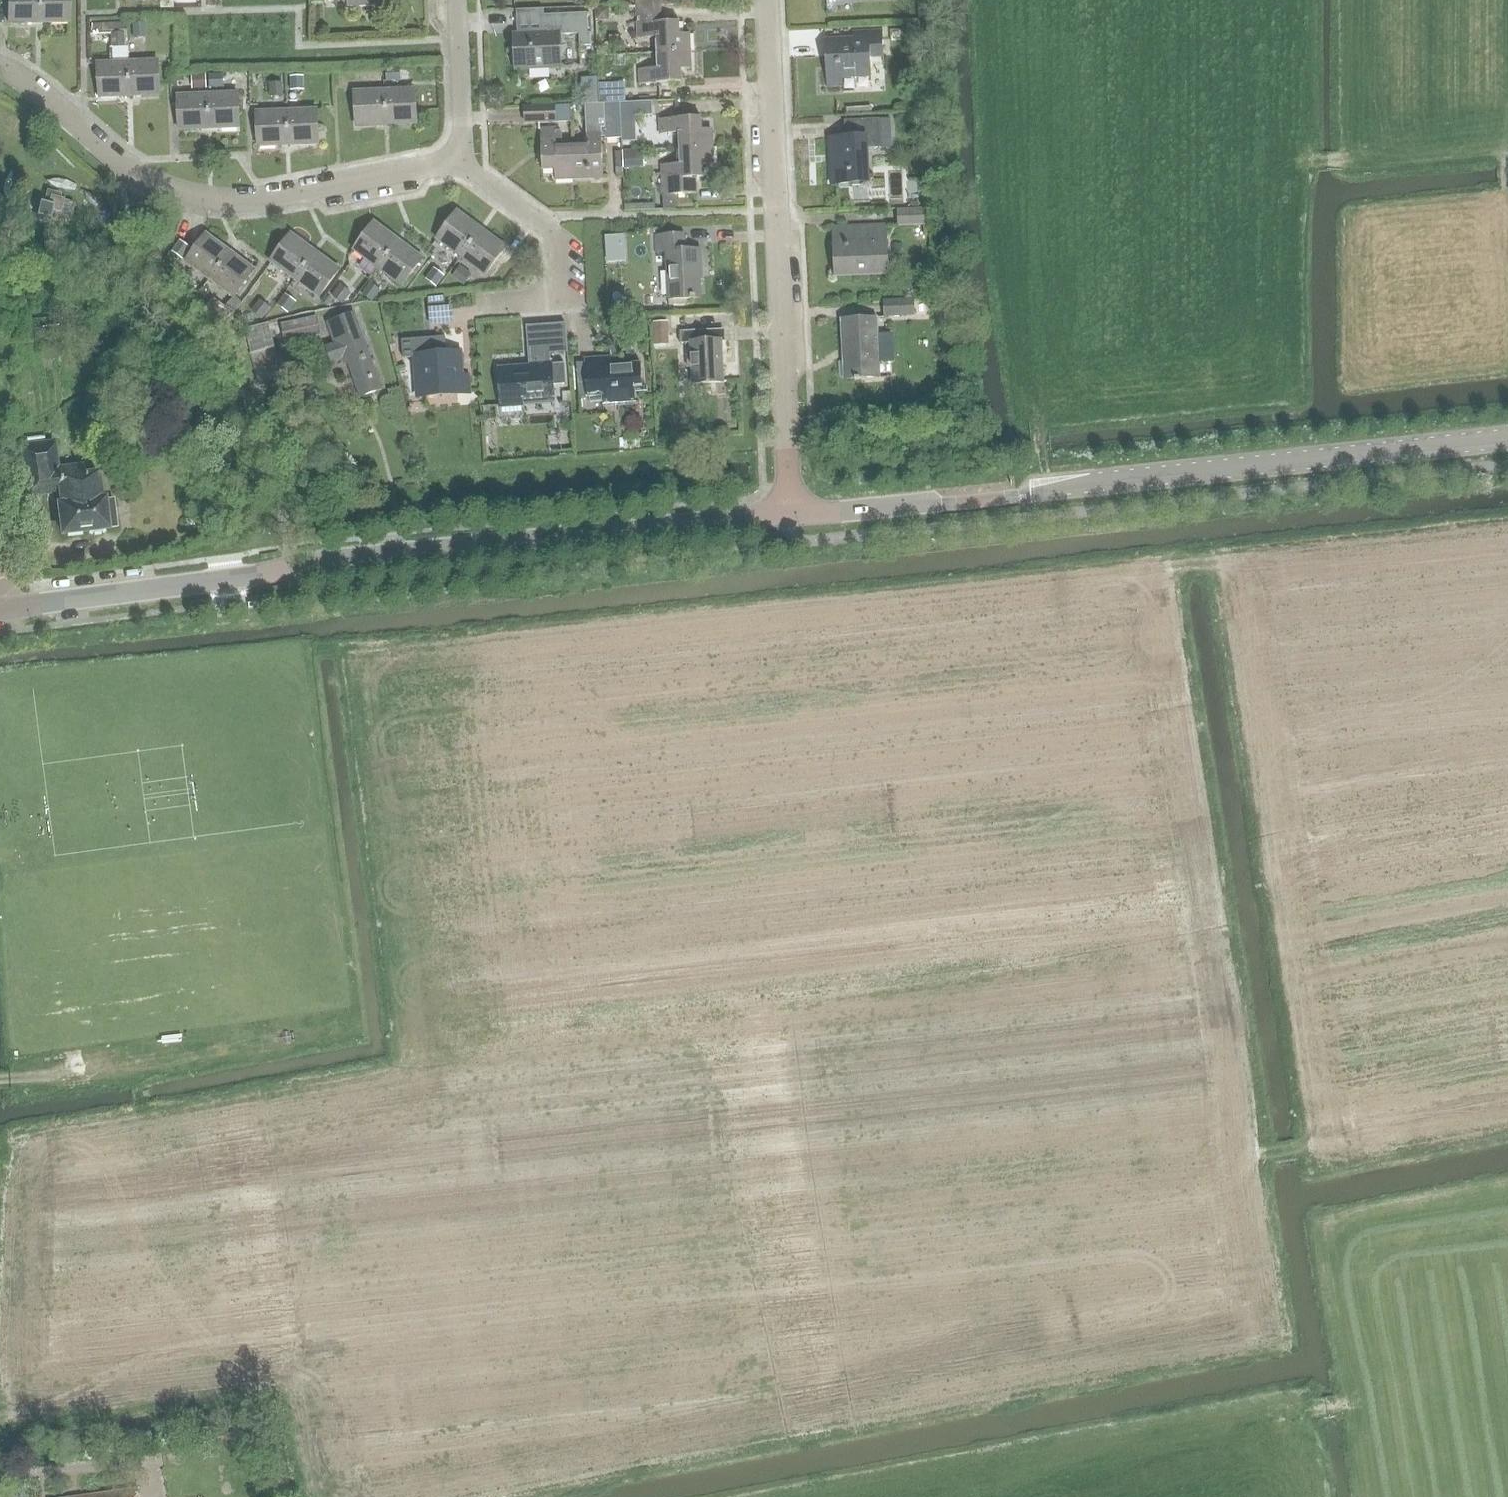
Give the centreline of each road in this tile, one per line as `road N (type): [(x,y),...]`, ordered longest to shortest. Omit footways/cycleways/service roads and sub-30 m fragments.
road 1 (secondary): [(0,609),(314,562),(790,515)]
road 2 (residential): [(790,515),(766,0)]
road 3 (residential): [(460,162),(260,199),(199,196),(132,170),(0,66)]
road 4 (secondary): [(1507,438),(1019,496)]
road 5 (track): [(0,1079),(348,1029)]
road 6 (residential): [(493,305),(558,300),(554,234),(460,162)]
road 7 (secondary): [(790,515),(1019,496)]
road 8 (residential): [(460,162),(457,0)]

